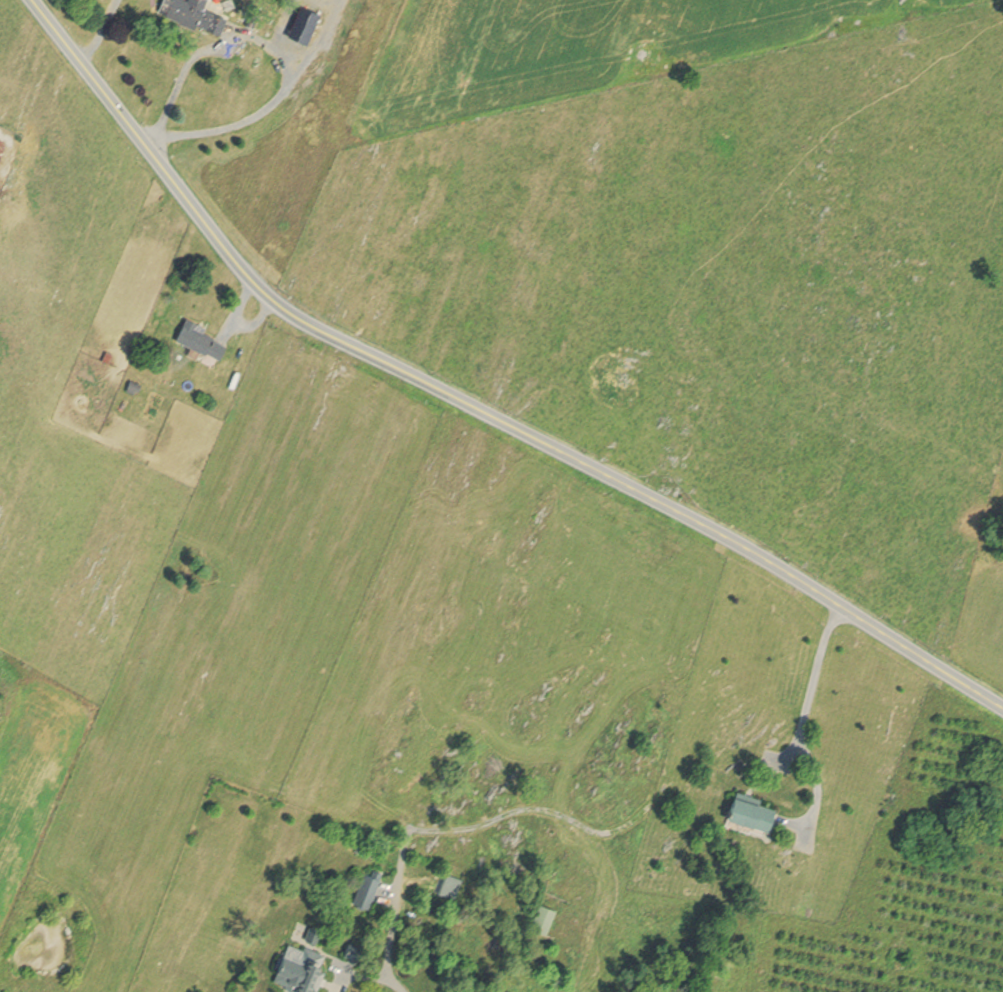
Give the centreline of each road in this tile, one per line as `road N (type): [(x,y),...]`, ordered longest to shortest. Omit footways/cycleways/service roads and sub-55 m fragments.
road 1 (tertiary): [(1002,701),(643,492),(259,288),(39,0)]

